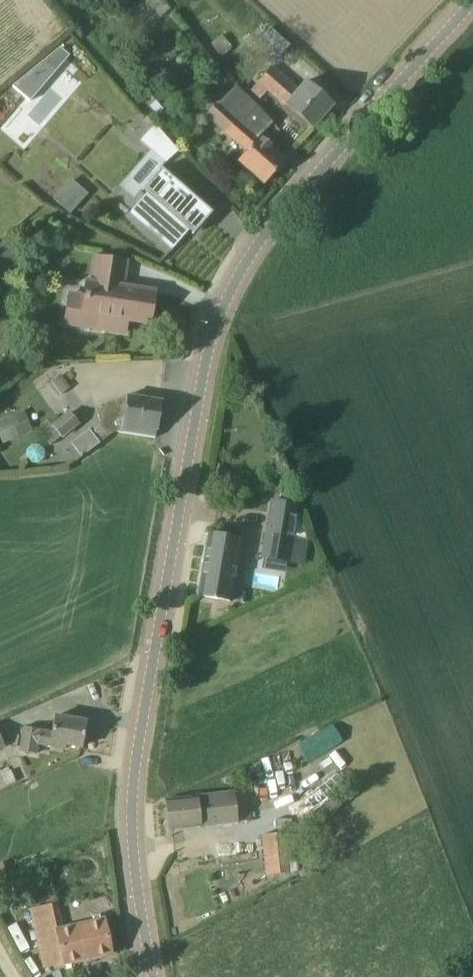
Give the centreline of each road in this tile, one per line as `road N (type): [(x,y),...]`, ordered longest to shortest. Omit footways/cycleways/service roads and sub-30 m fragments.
road 1 (tertiary): [(155,976),(138,847),(148,673),(202,383),(229,294),(268,223),(469,0)]

